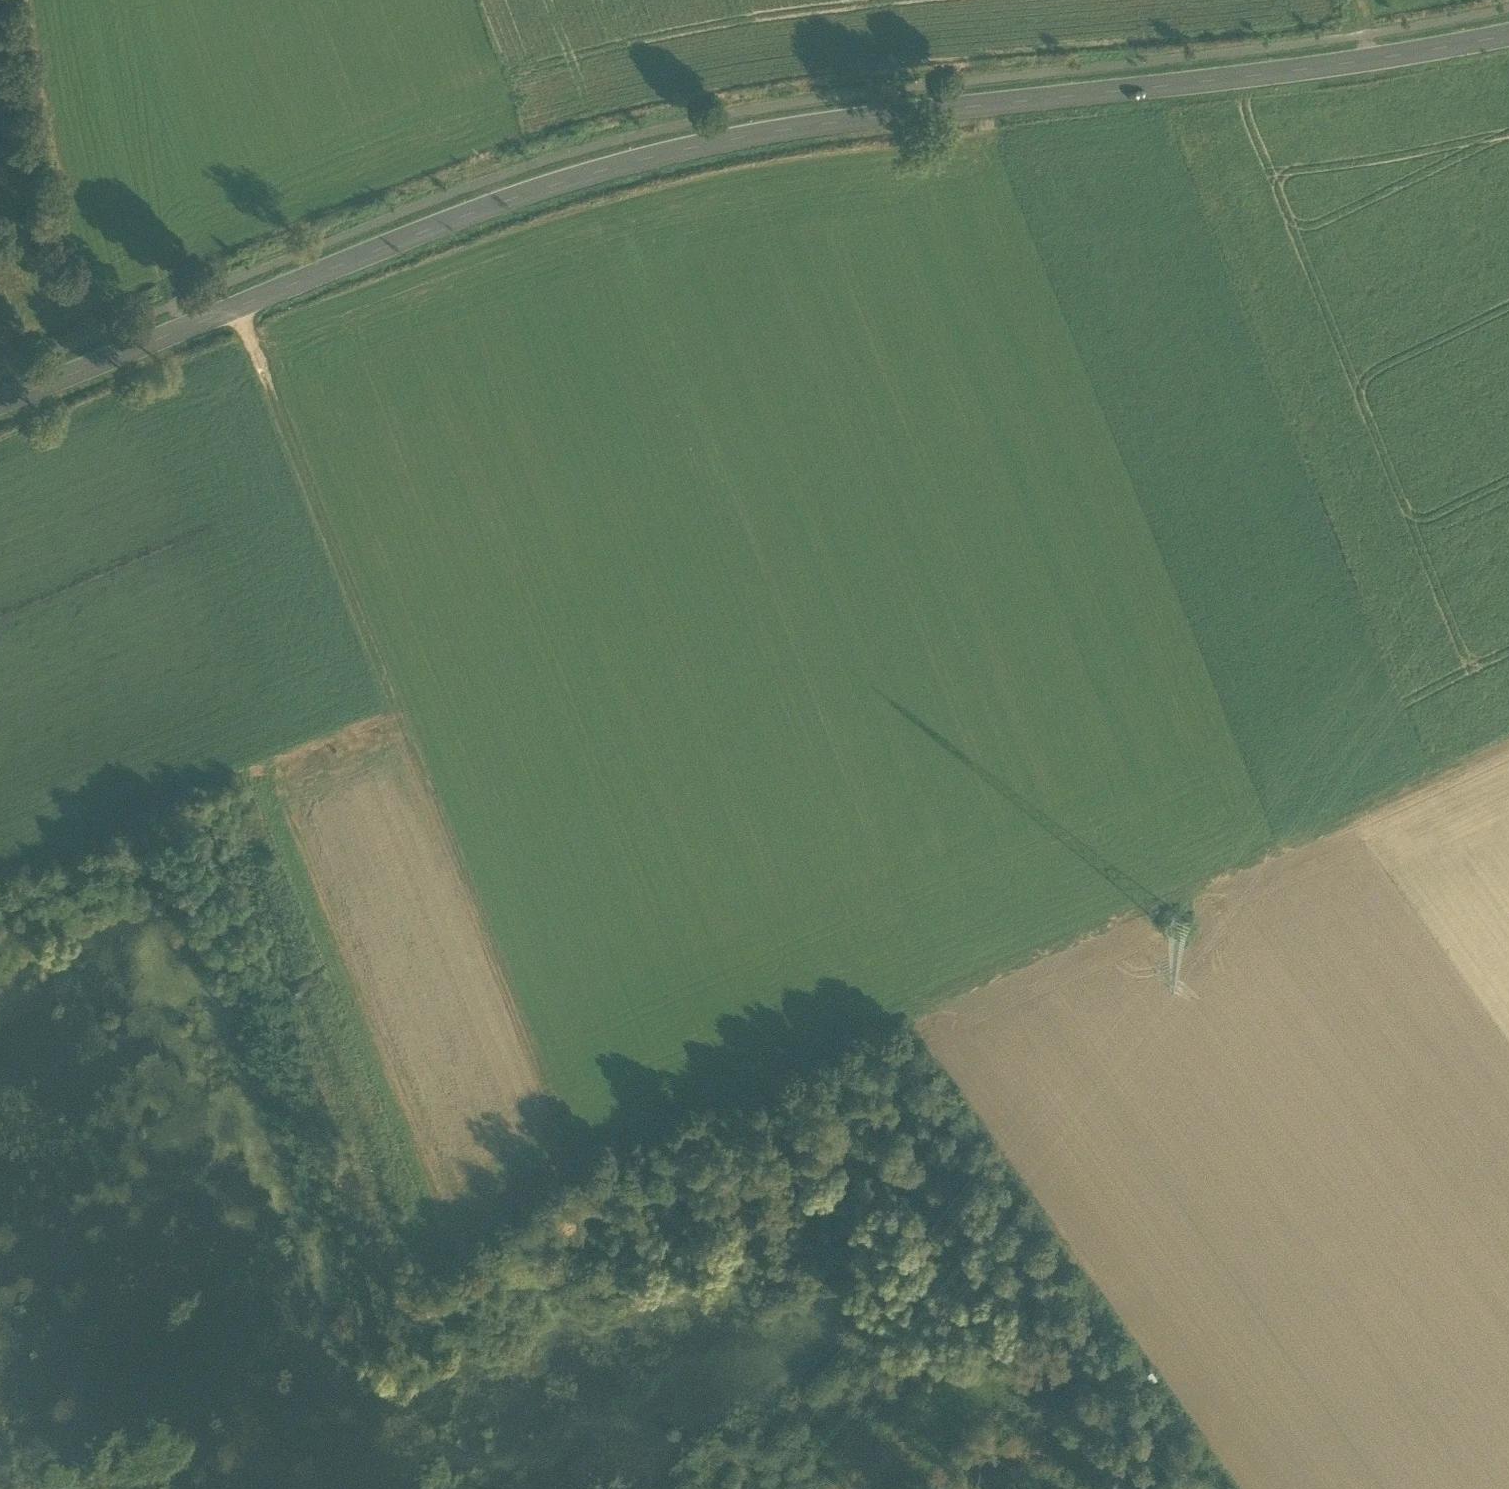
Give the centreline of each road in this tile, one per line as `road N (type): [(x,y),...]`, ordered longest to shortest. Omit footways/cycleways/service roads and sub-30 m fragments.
road 1 (track): [(238,306),(583,1149),(1508,740)]
road 2 (tertiary): [(0,403),(478,210),(700,145),(841,121),(1357,61),(1508,34)]

